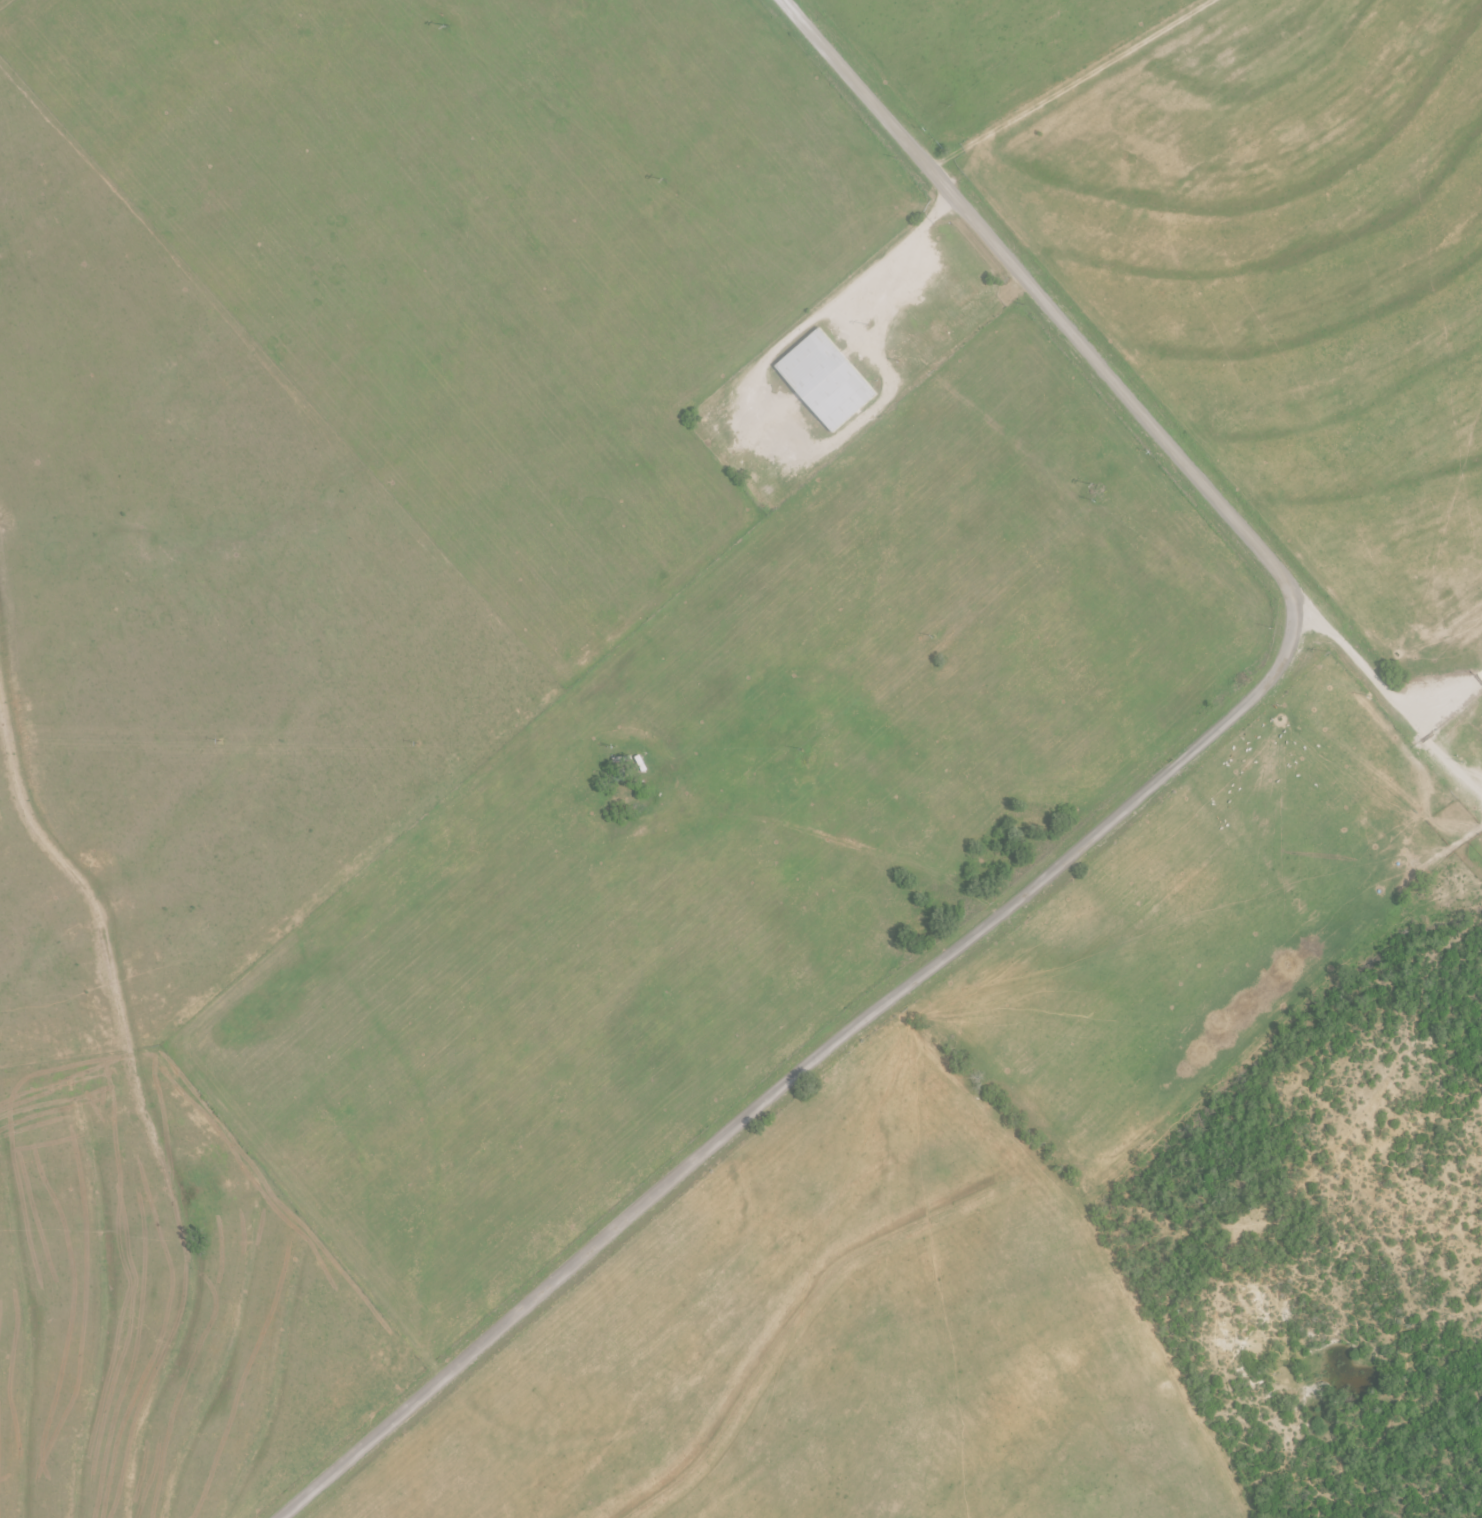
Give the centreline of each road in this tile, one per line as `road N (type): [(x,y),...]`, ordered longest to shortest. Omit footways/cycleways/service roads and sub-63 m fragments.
road 1 (residential): [(276,1517),(1234,714),(1317,615),(787,0)]

